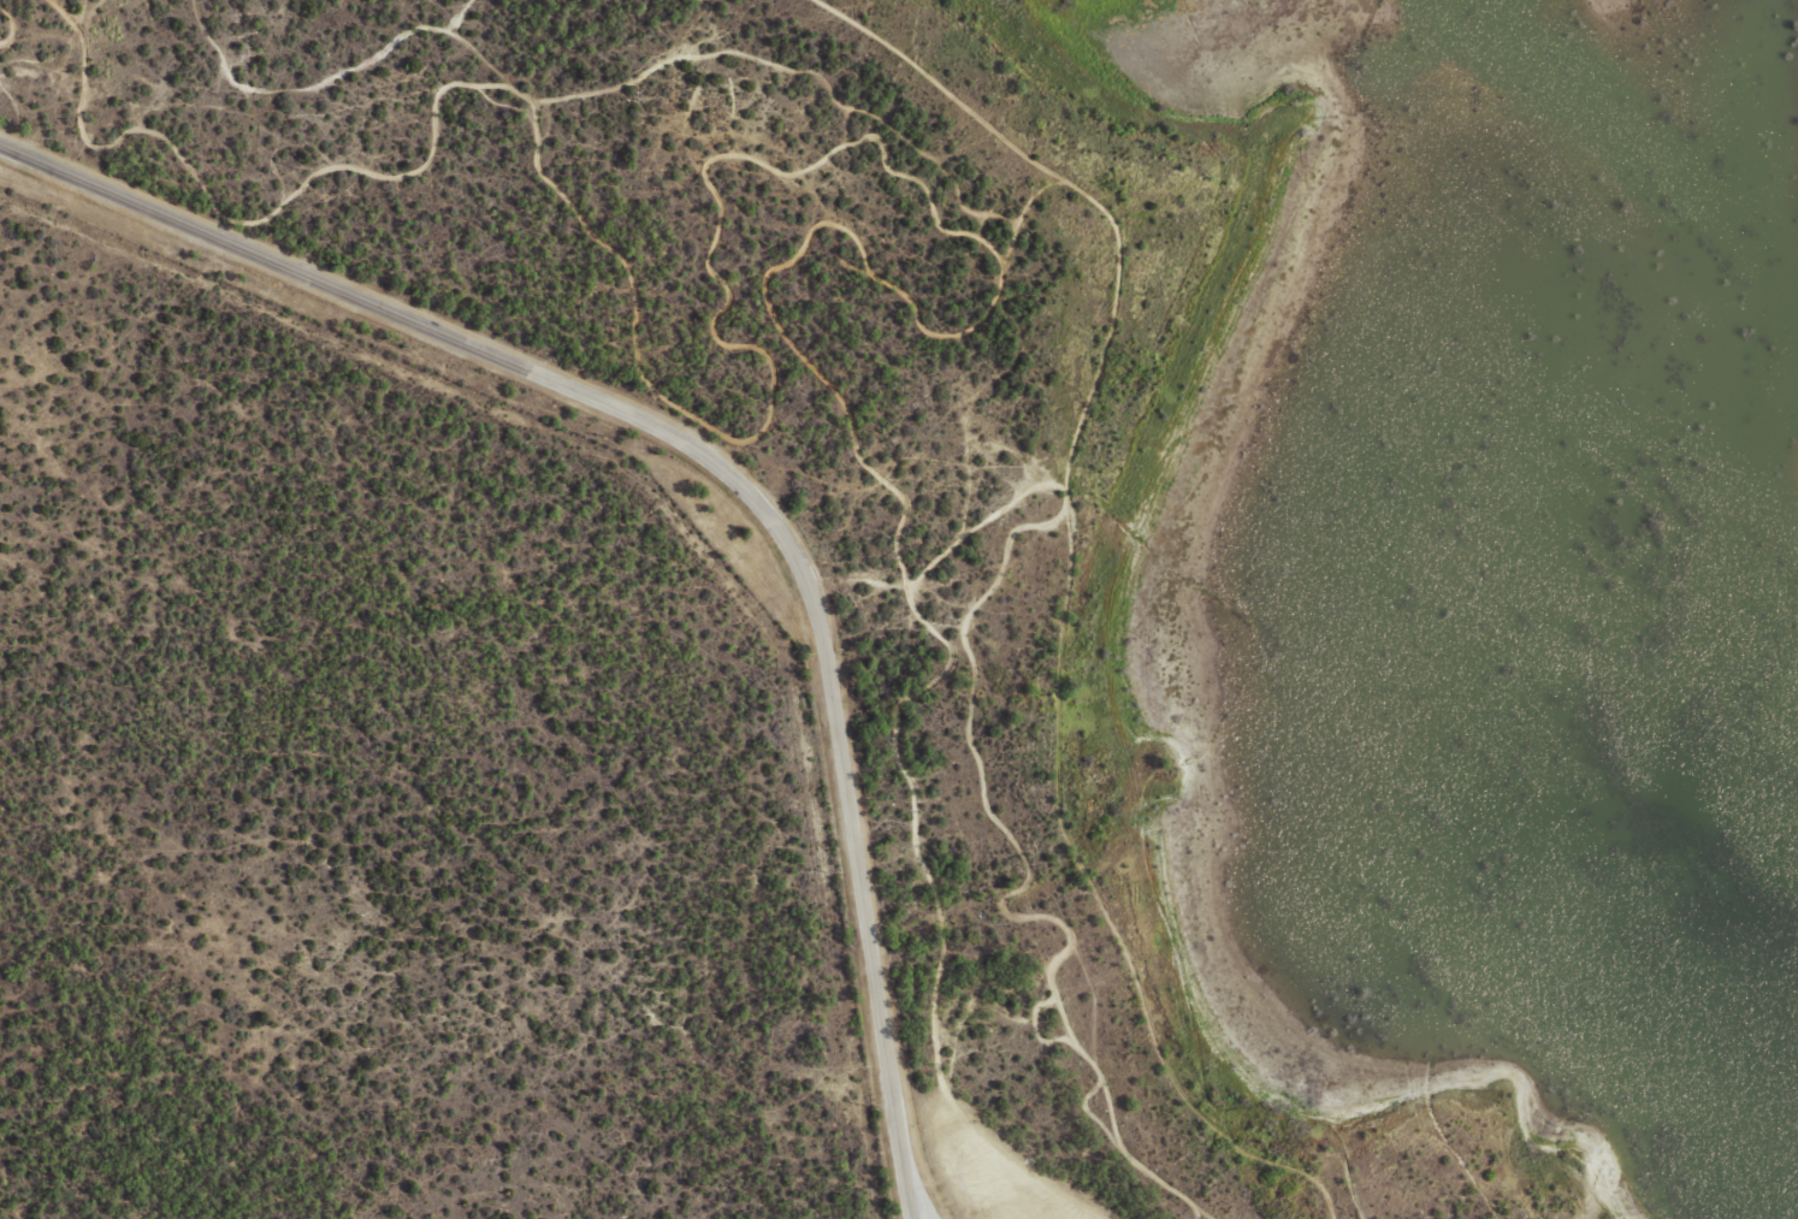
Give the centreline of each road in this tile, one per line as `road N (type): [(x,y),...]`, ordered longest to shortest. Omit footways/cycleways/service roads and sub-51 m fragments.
road 1 (residential): [(0,145),(621,410),(709,460),(768,517),(802,575),(821,652),(906,1218)]

